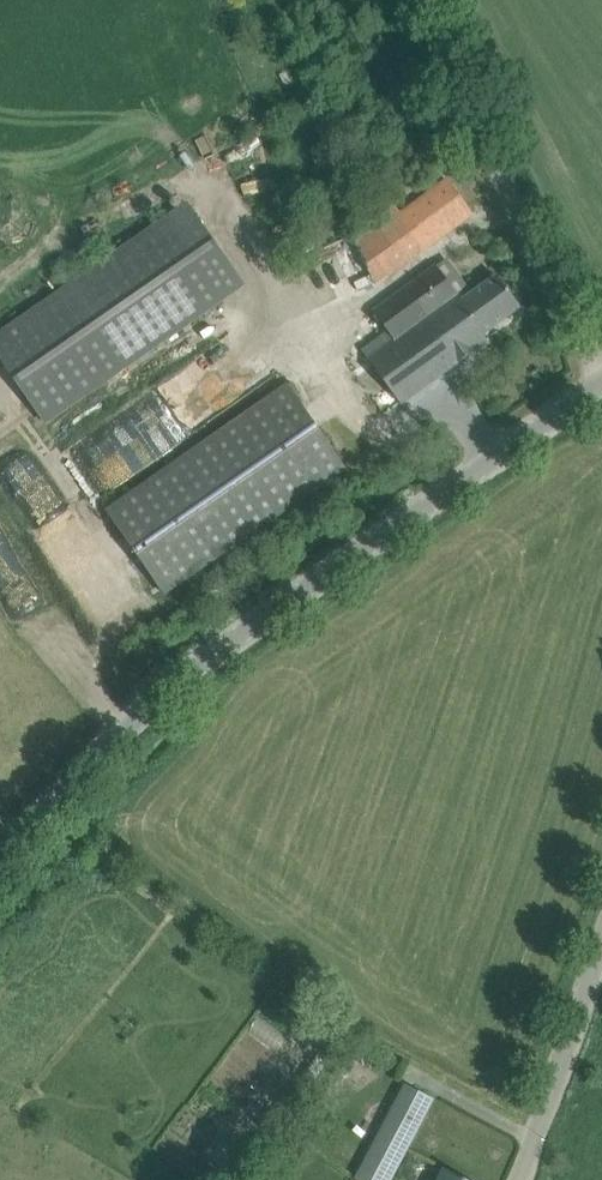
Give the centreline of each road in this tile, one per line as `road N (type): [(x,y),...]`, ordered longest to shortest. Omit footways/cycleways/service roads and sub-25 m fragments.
road 1 (unclassified): [(0,854),(132,711),(217,635),(601,377)]
road 2 (unclassified): [(601,351),(570,318),(423,0)]
road 3 (unclassified): [(515,1179),(601,944)]

